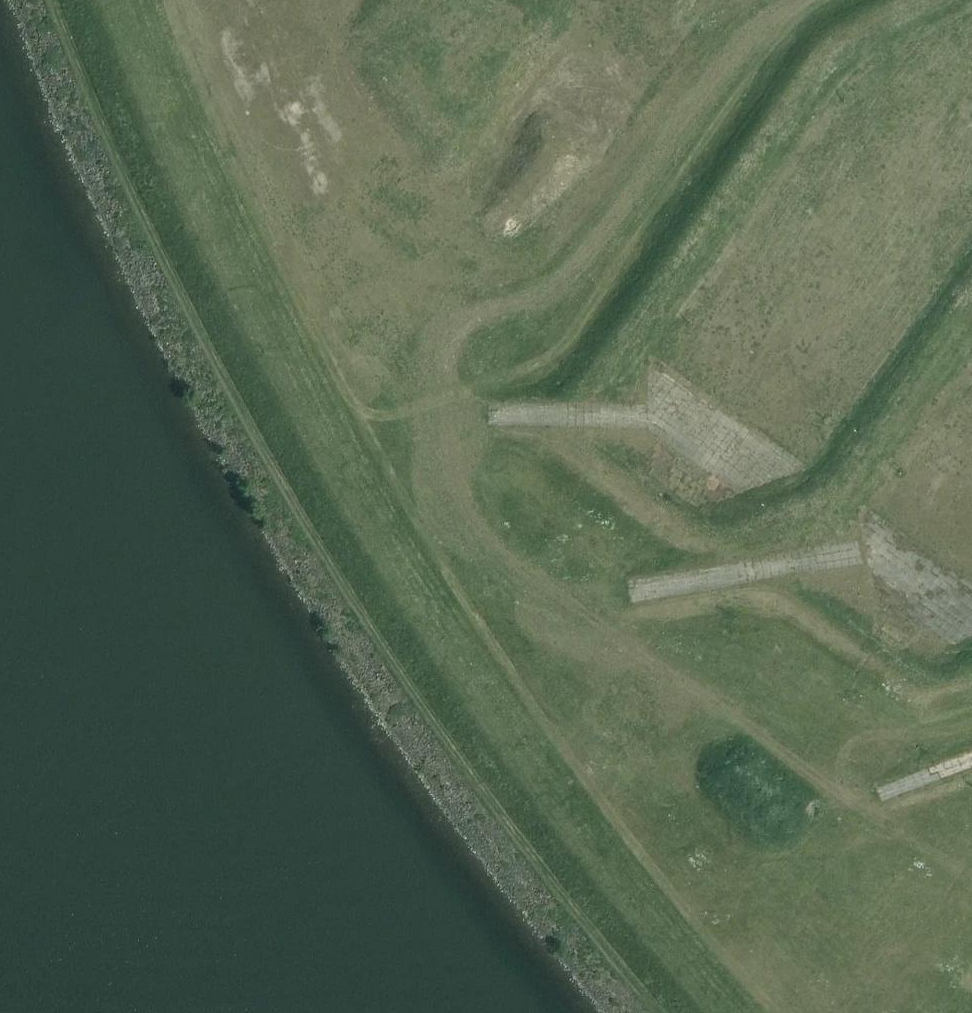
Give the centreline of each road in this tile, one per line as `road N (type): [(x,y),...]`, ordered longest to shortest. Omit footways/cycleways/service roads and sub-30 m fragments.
road 1 (track): [(804,0),(738,54),(565,279),(461,347),(438,387),(439,445),(471,521),(525,575),(971,883)]
road 2 (track): [(439,445),(328,324),(185,0)]

